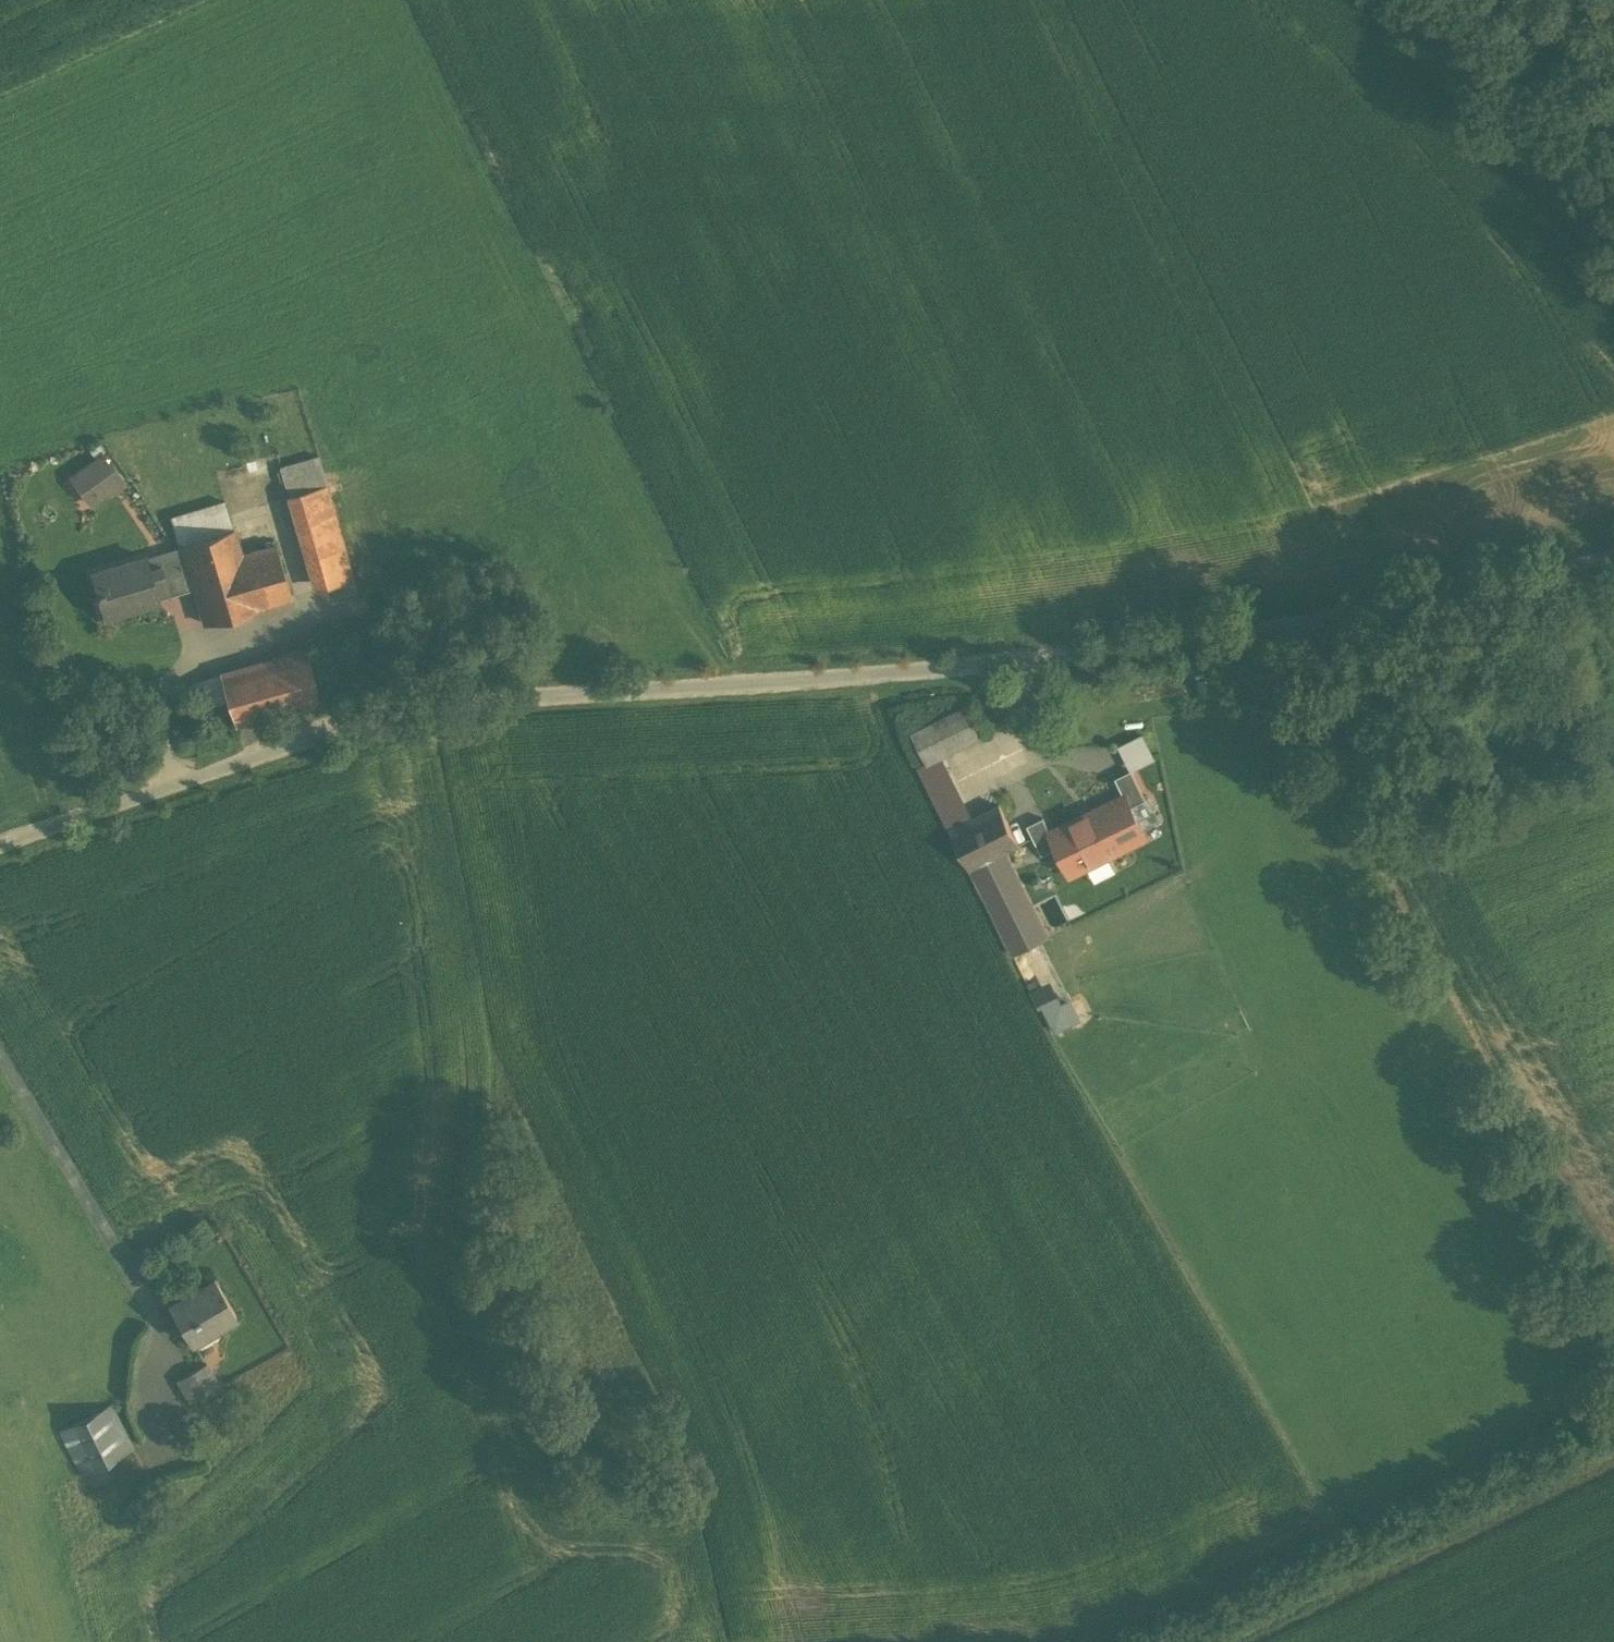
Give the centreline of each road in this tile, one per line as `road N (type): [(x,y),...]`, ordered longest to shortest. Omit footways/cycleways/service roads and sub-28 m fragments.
road 1 (unclassified): [(1613,547),(1125,639),(438,702),(0,843)]
road 2 (unclassified): [(1430,0),(1613,197)]

